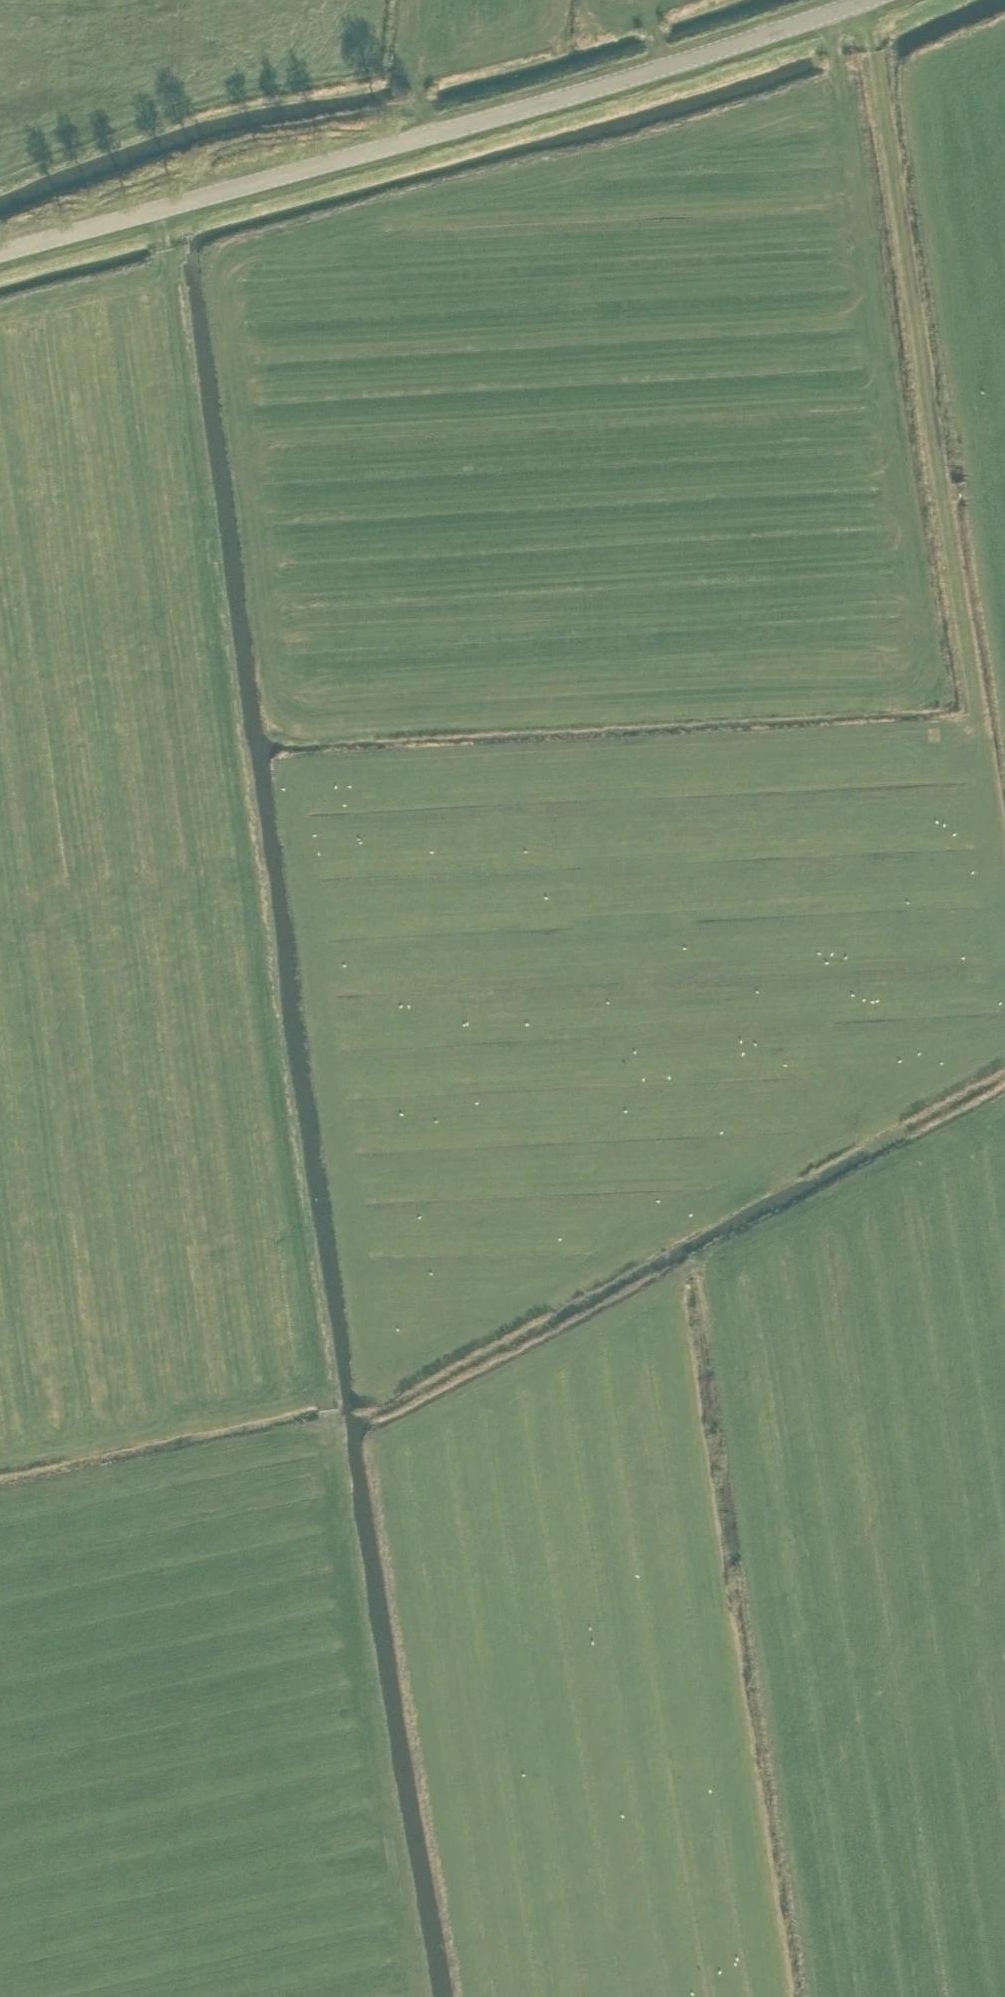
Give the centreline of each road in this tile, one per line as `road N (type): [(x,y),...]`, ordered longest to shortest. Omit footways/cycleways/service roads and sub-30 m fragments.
road 1 (tertiary): [(0,251),(417,141),(872,0)]

